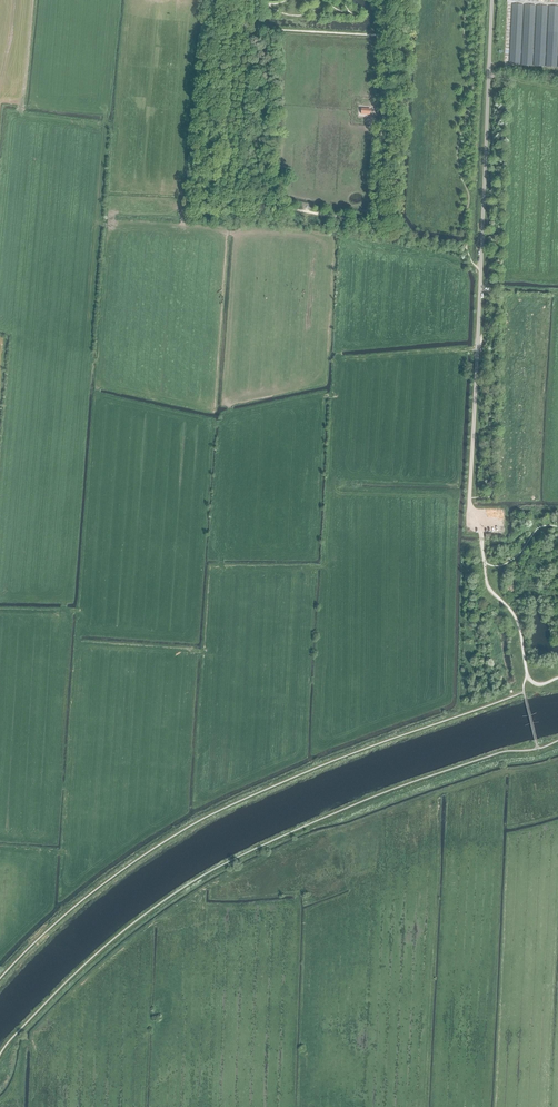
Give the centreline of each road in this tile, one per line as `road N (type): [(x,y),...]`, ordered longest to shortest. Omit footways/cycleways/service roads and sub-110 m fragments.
road 1 (unclassified): [(482,535),(469,510),(492,0)]

